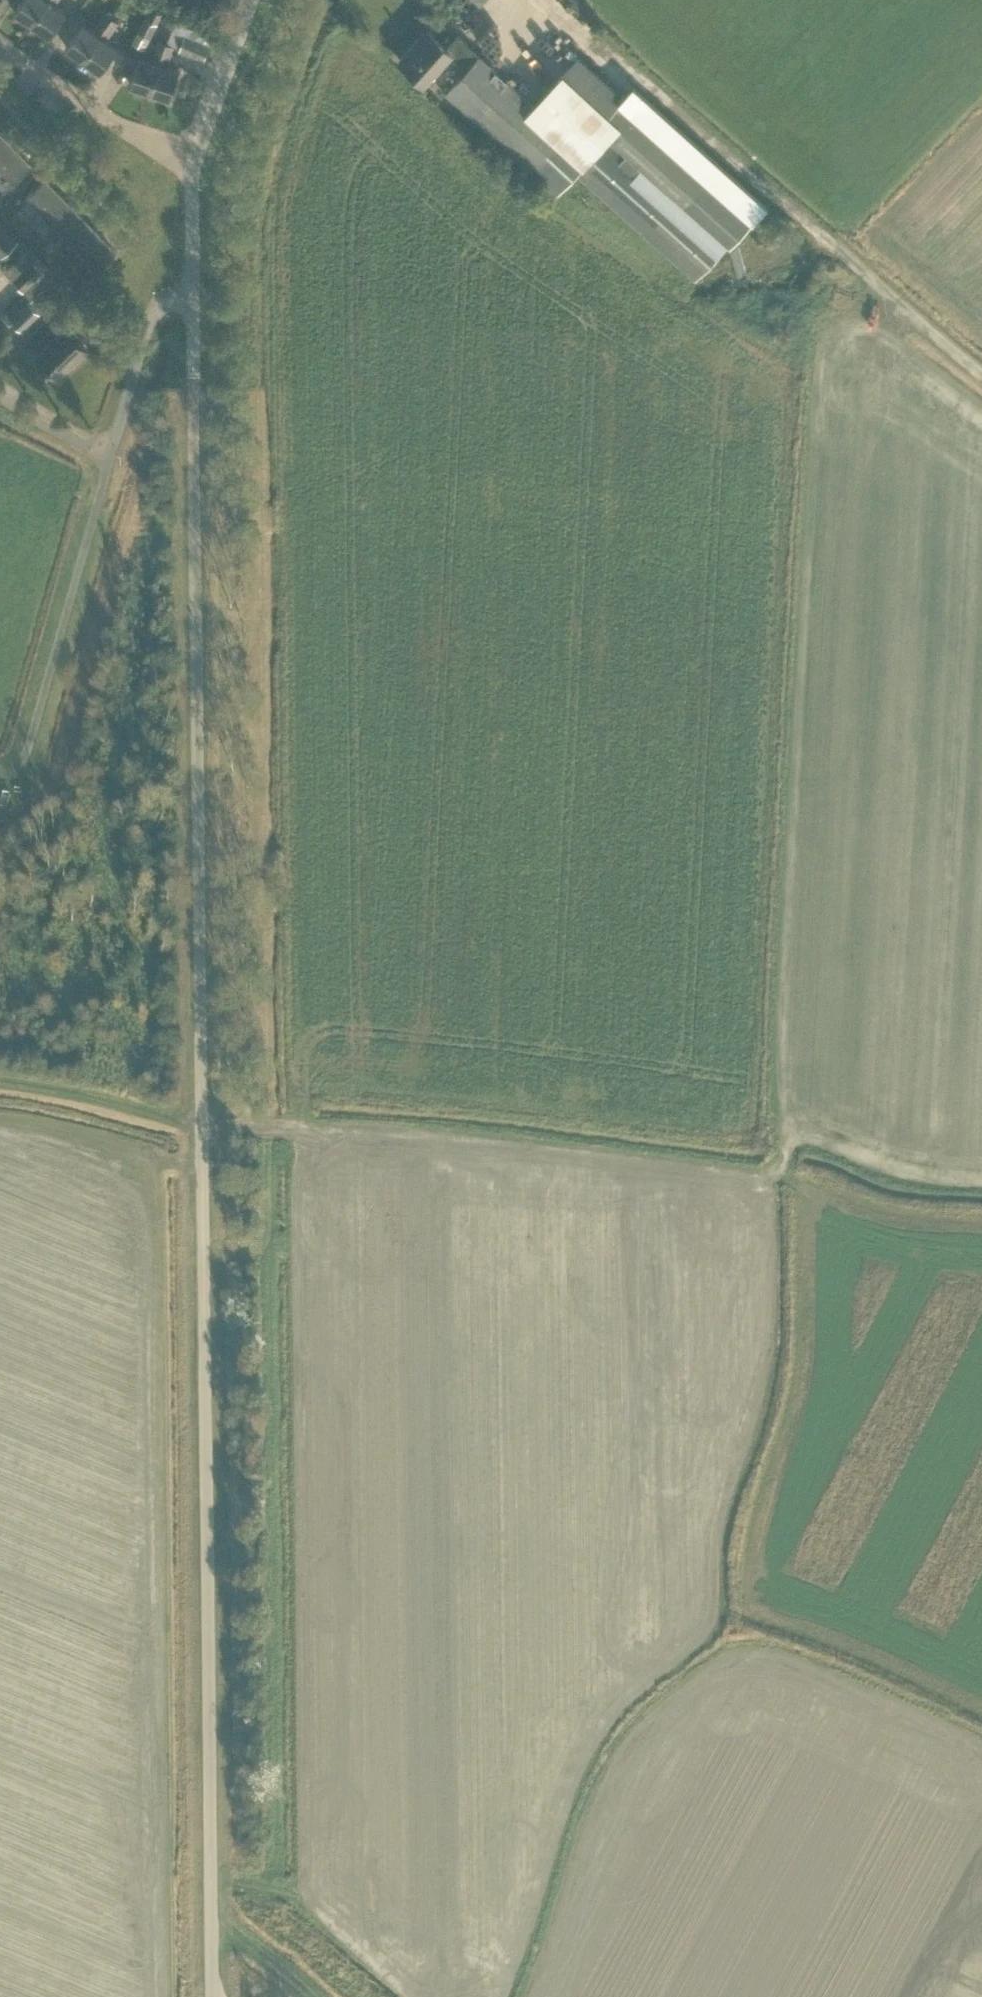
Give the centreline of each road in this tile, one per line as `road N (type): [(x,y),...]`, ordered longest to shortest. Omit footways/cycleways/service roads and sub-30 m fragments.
road 1 (unclassified): [(213,1996),(193,298)]
road 2 (residential): [(0,772),(26,758),(110,459)]
road 3 (residential): [(193,166),(0,47)]
road 4 (unclassified): [(110,459),(153,315),(168,300),(193,298)]
road 5 (unclassified): [(193,166),(251,0)]
road 6 (unclassified): [(193,298),(193,166)]
road 7 (residential): [(110,459),(0,395)]

